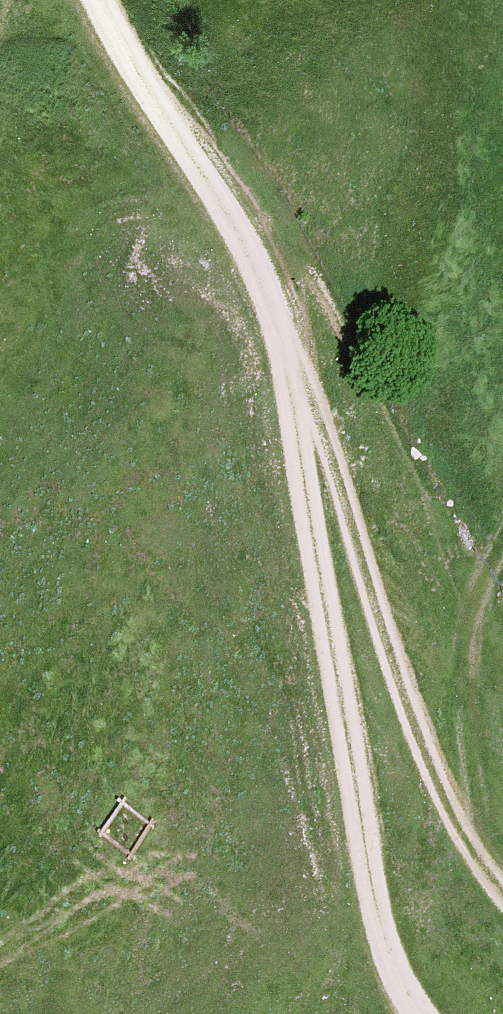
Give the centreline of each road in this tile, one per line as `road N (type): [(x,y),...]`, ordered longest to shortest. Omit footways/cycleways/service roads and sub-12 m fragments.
road 1 (track): [(422,1013),(385,942),(292,342),(248,229),(103,0)]
road 2 (track): [(292,342),(332,420),(356,535),(414,715),(470,852),(502,899)]

